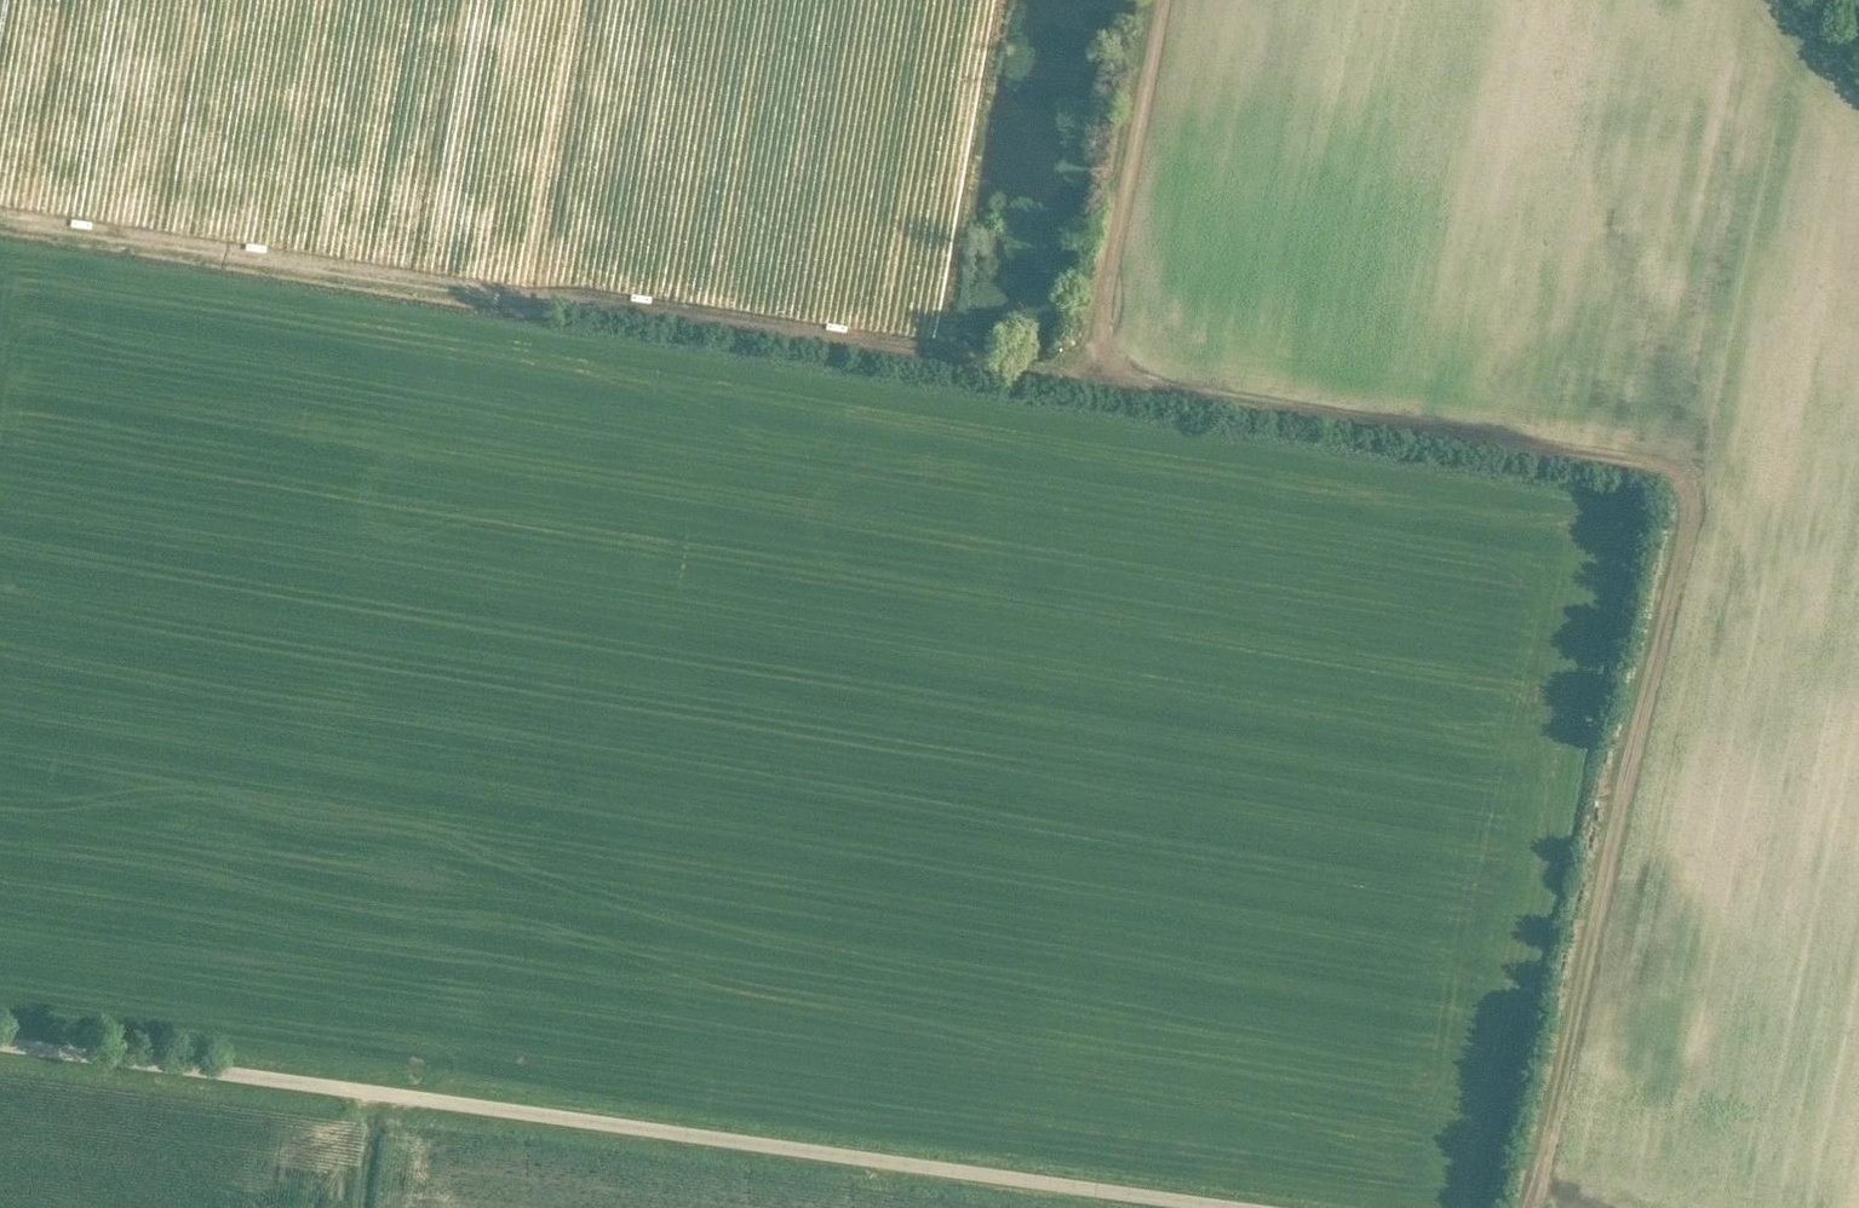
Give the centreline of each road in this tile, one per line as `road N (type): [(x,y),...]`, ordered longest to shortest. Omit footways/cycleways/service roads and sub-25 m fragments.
road 1 (unclassified): [(1246,1207),(0,1043)]

